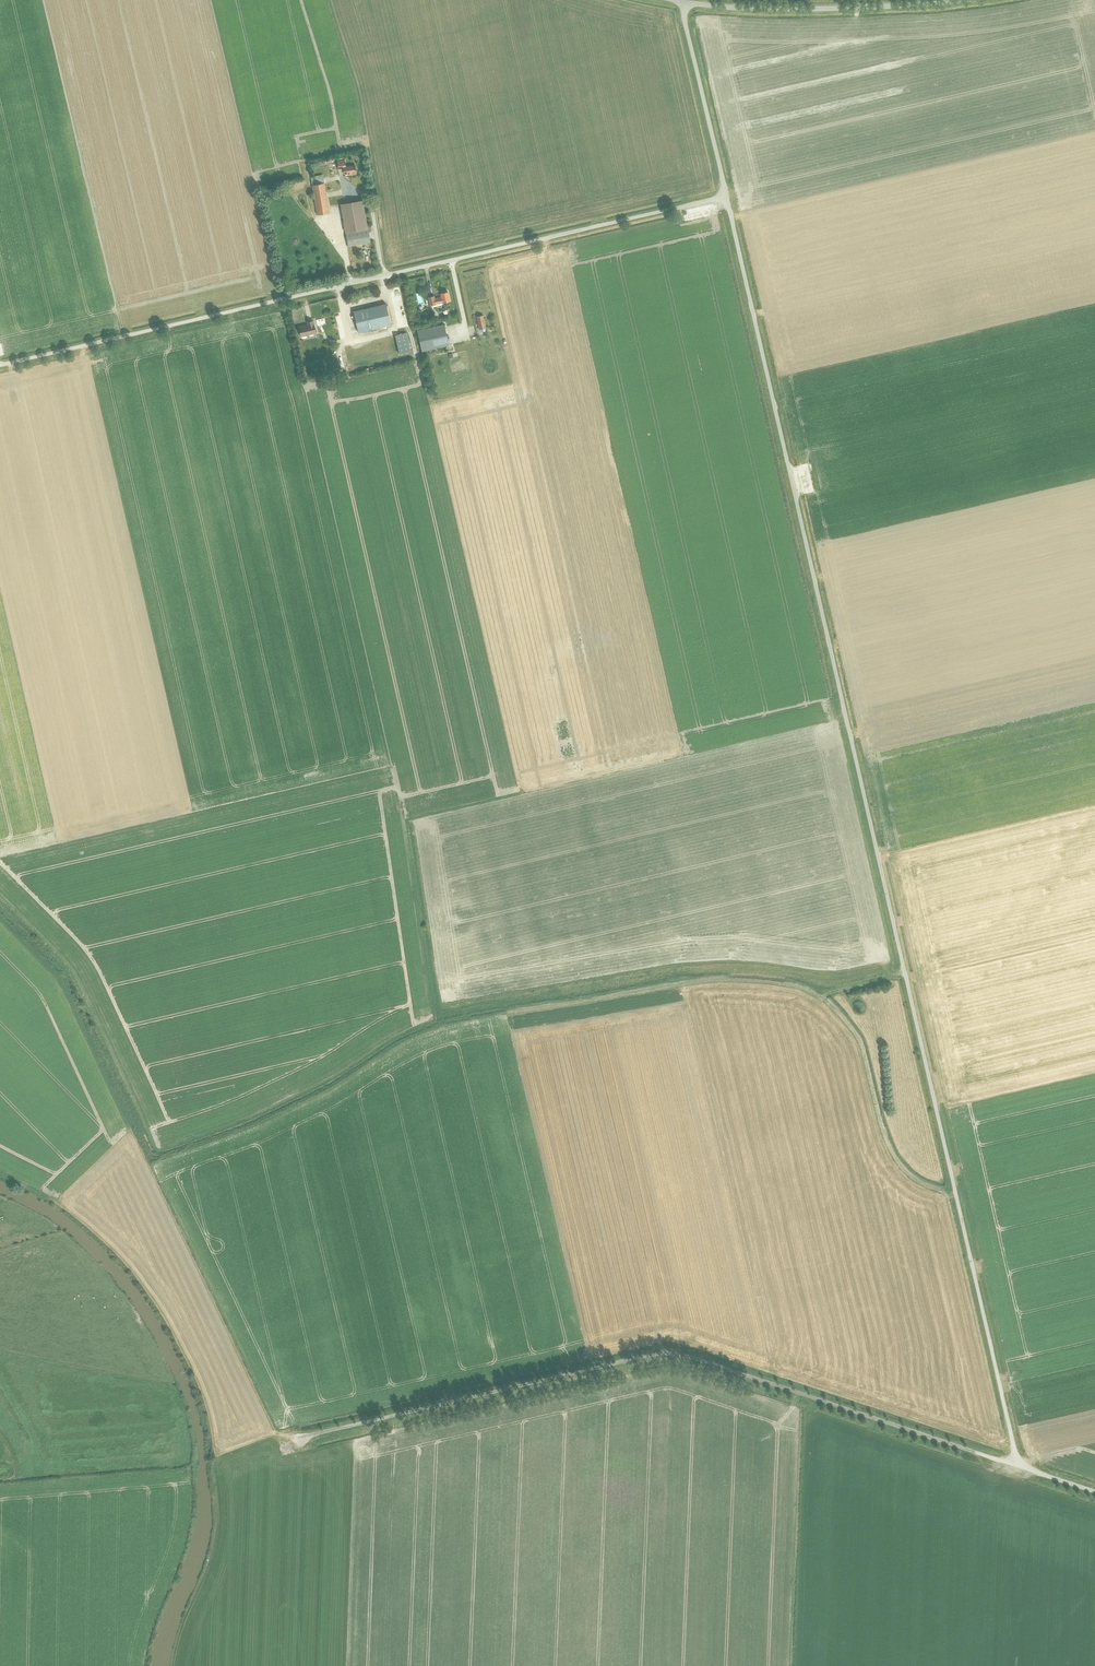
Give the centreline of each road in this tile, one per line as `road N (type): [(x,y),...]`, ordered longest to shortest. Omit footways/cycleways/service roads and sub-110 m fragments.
road 1 (unclassified): [(1094,1491),(1014,1465),(726,196)]
road 2 (track): [(1014,1465),(671,1353),(295,1439)]
road 3 (unclassified): [(0,365),(726,196)]
road 4 (unclassified): [(687,2),(831,9),(965,0)]
road 5 (unclassified): [(726,196),(687,2)]

